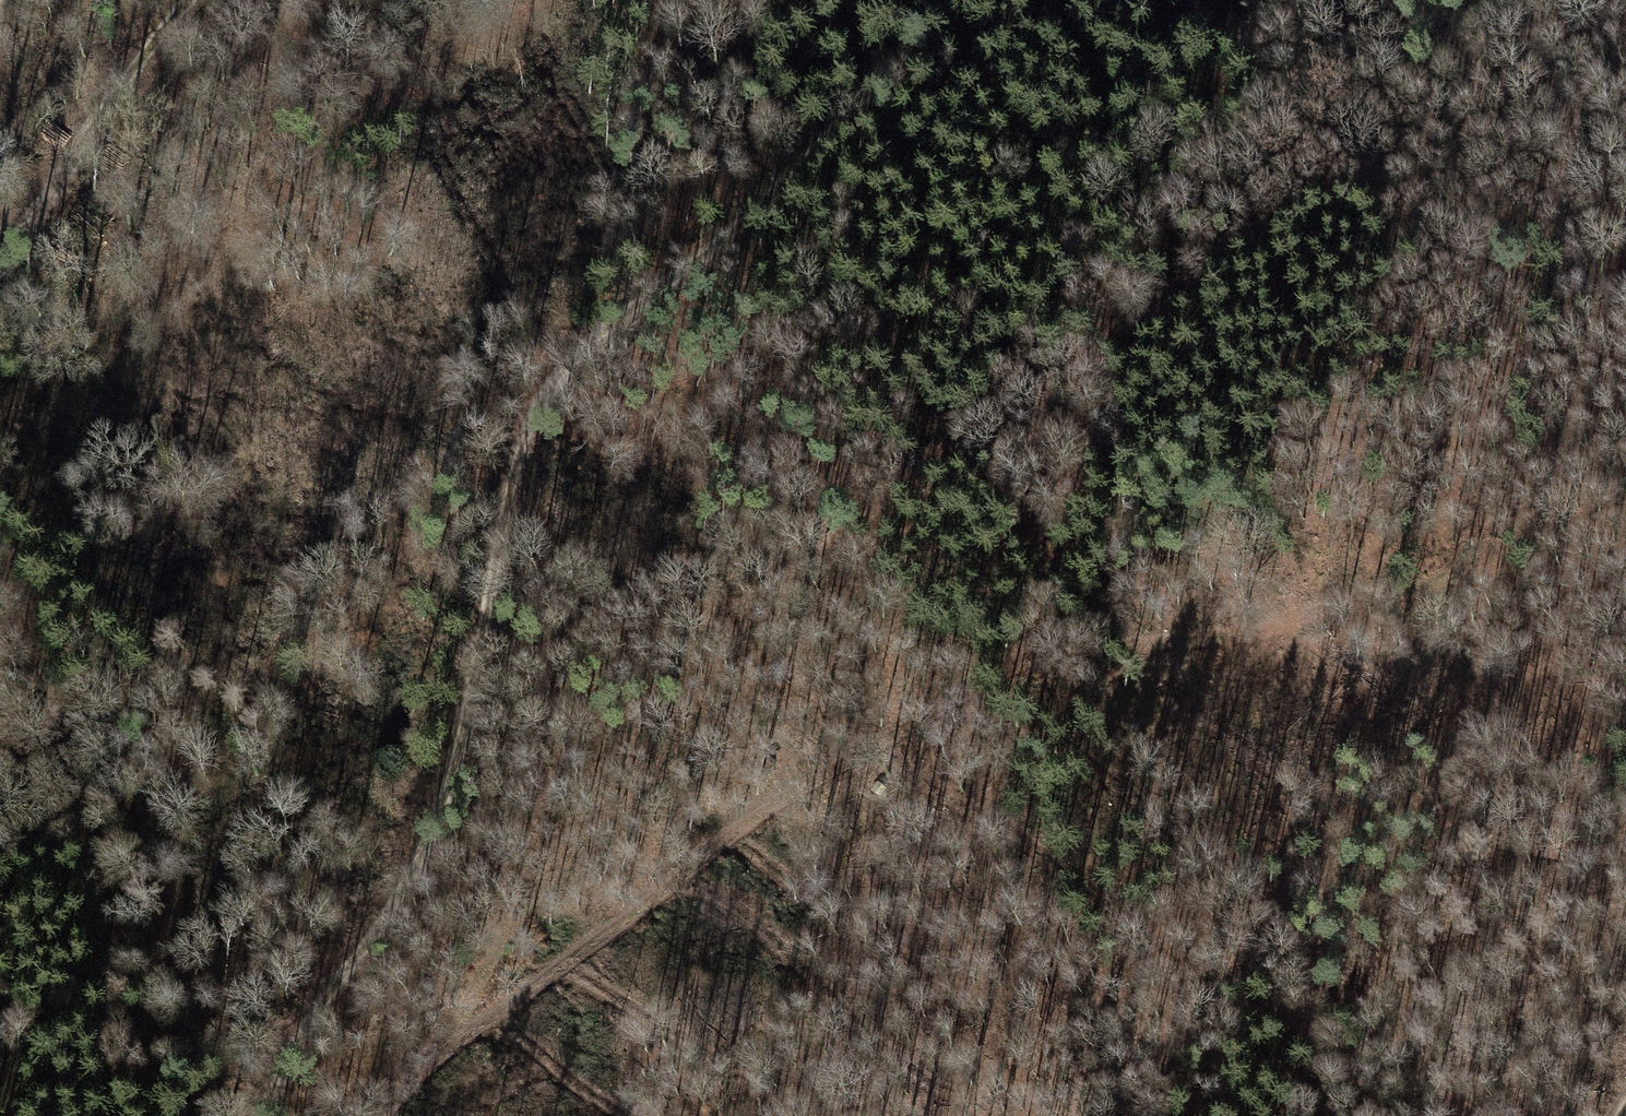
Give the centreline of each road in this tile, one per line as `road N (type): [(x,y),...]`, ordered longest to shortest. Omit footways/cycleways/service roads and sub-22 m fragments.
road 1 (track): [(1625,21),(1475,99),(1073,346),(851,532),(607,808),(451,1047),(385,1115)]
road 2 (track): [(261,1115),(313,1009),(412,882),(462,739),(505,505),(535,402),(573,349),(768,205),(951,0)]
road 3 (track): [(451,1047),(1024,665),(1260,637),(1625,515)]
road 4 (track): [(1289,628),(1401,707),(1462,789),(1437,875),(1376,981),(1218,1115)]
road 5 (track): [(0,585),(66,780),(104,925),(105,1115)]
road 6 (track): [(189,0),(0,244)]
road 7 (track): [(1462,789),(1503,834),(1579,856),(1625,853)]

